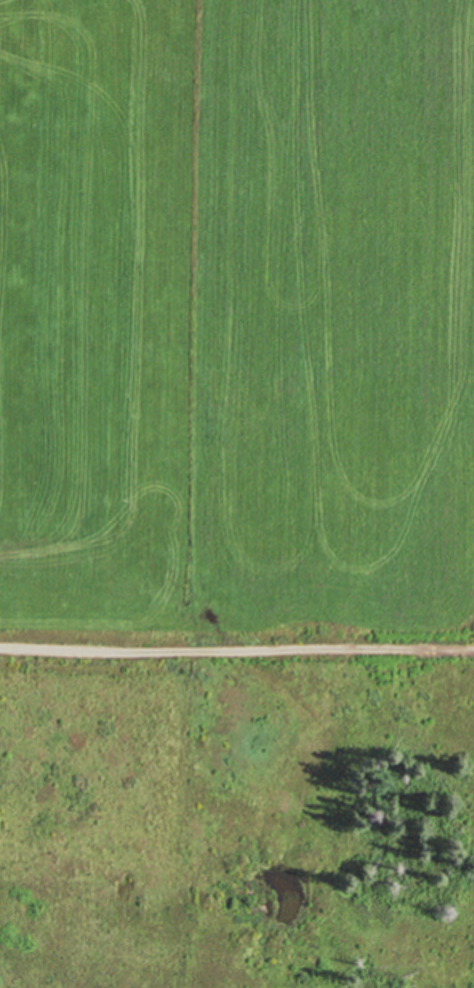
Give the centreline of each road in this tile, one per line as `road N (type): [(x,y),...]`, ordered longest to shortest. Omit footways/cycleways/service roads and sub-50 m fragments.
road 1 (track): [(473,650),(0,652)]

